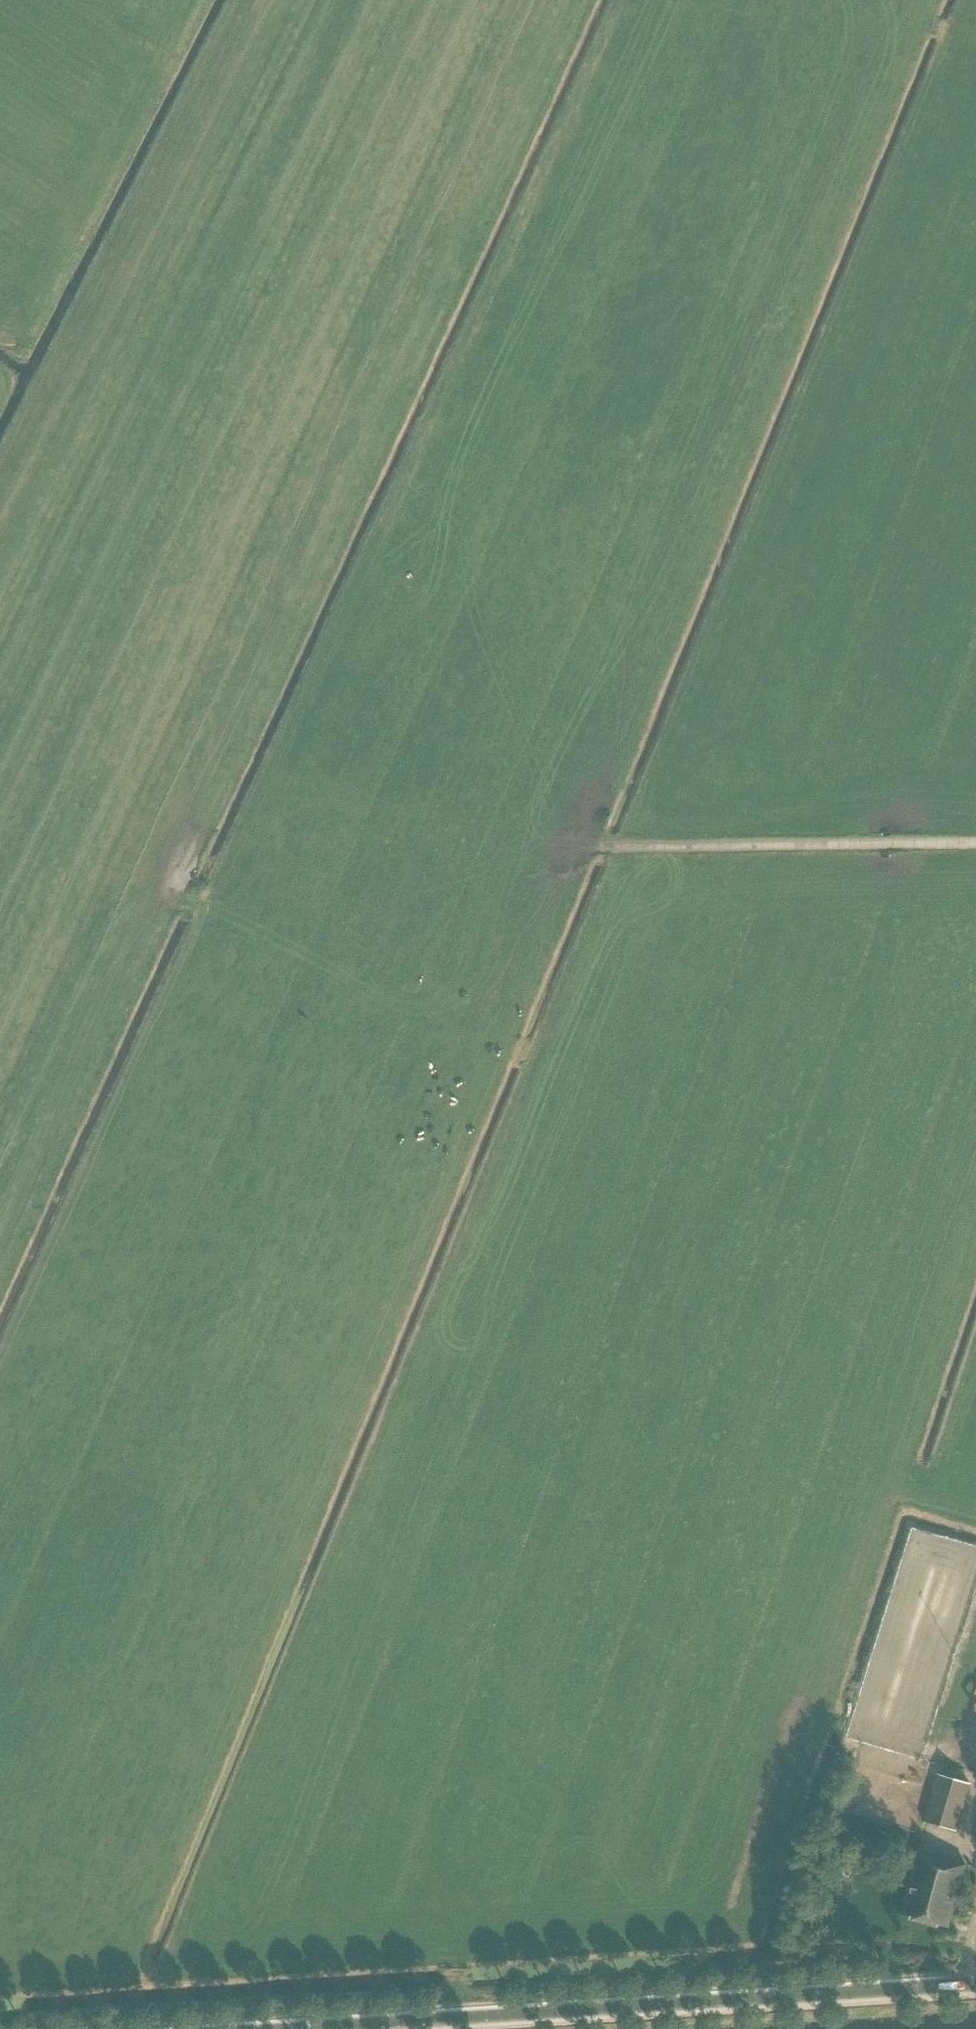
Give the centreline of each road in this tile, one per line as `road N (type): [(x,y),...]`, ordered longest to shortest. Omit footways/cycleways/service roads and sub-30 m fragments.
road 1 (unclassified): [(315,2028),(975,1984)]

